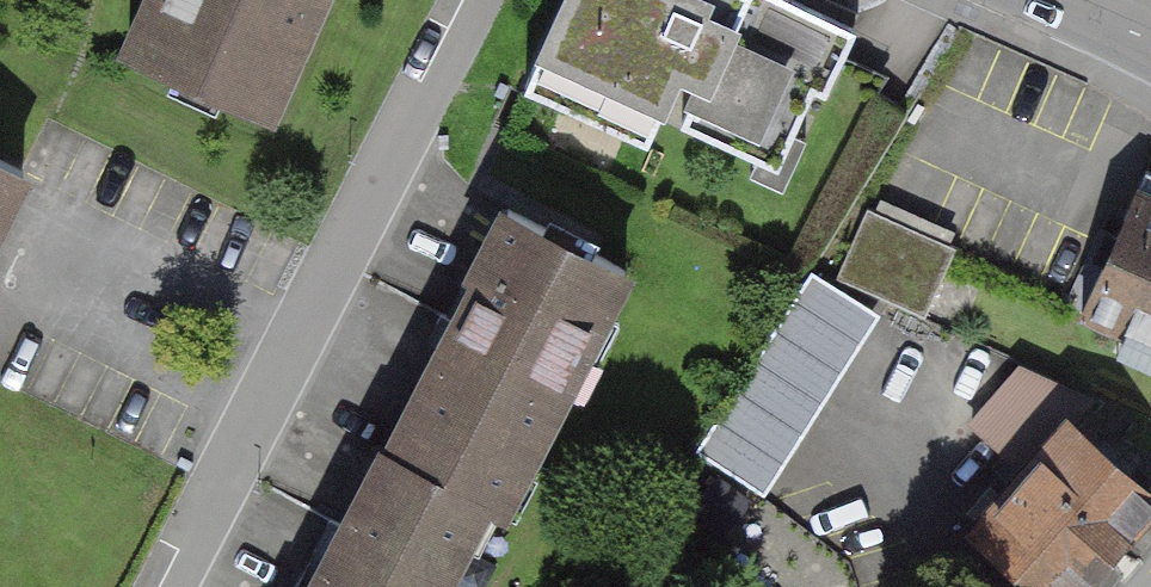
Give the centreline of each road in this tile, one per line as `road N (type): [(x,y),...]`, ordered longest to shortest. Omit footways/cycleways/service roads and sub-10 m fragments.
road 1 (residential): [(464,0),(163,586)]

